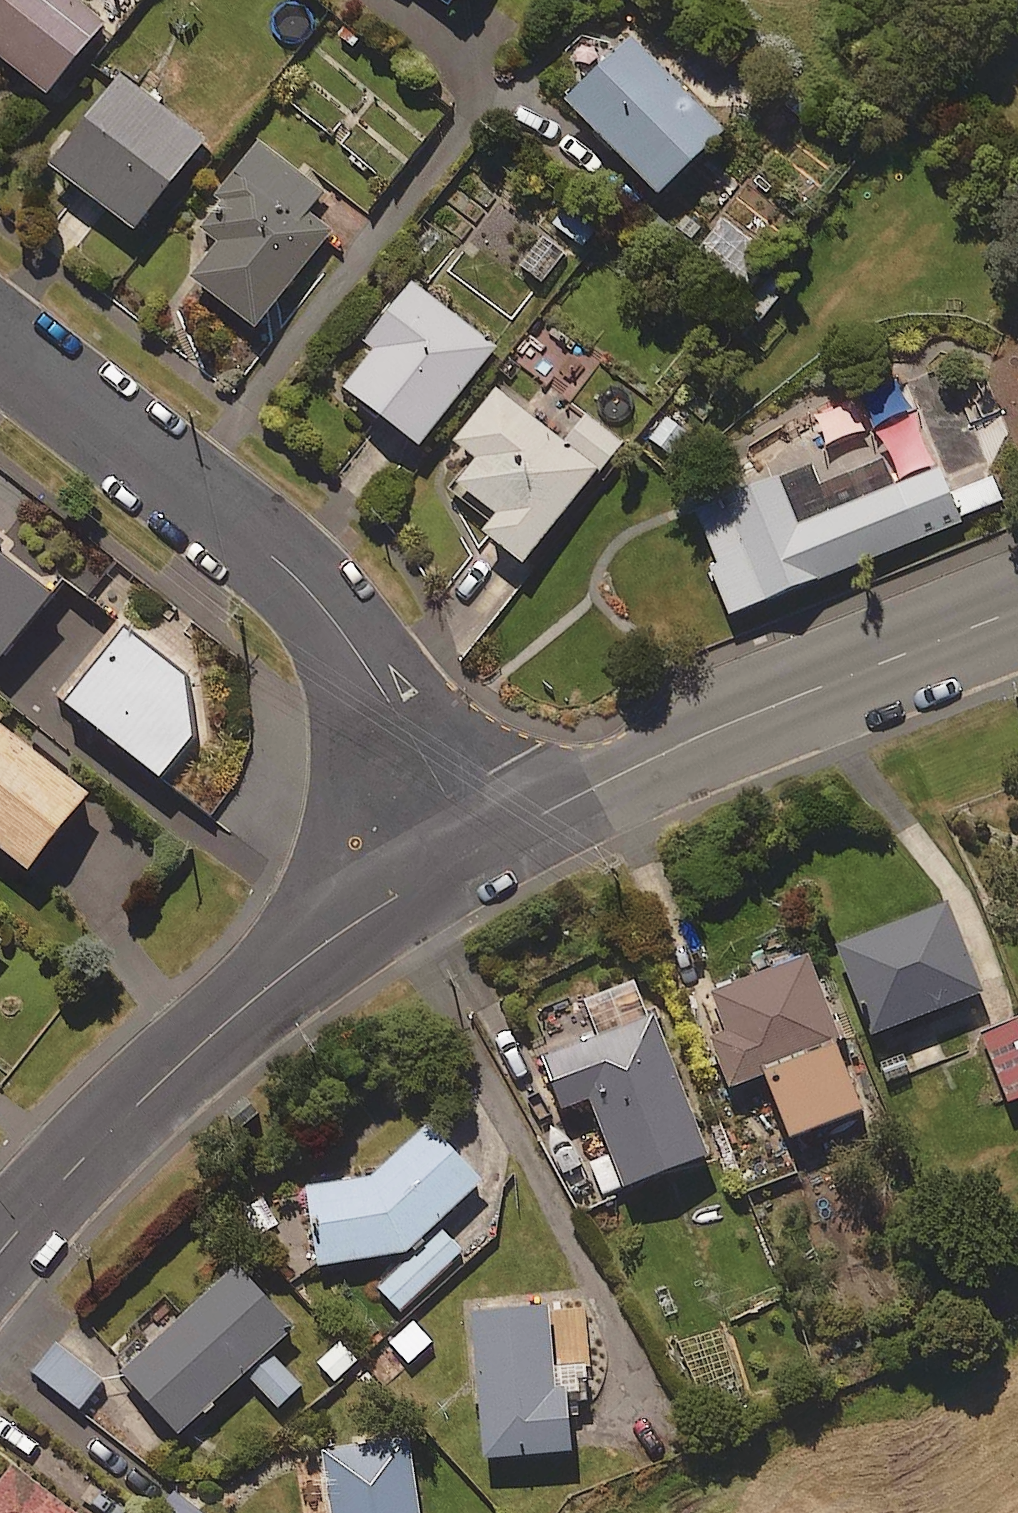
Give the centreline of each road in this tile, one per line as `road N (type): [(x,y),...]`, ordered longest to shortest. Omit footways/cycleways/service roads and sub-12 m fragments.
road 1 (tertiary): [(0,342),(299,584),(403,722),(476,851)]
road 2 (secondary): [(0,1250),(151,1089),(259,996),(476,851)]
road 3 (secondary): [(476,851),(595,786),(1017,609)]

